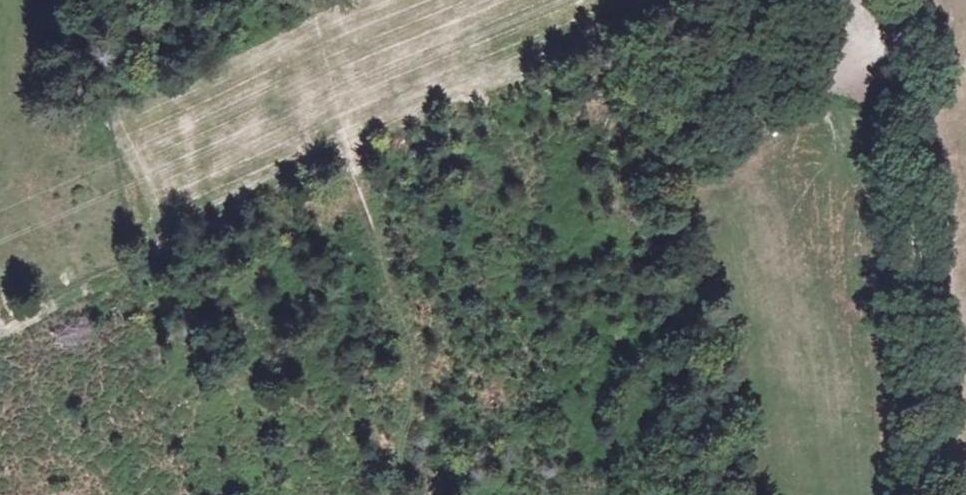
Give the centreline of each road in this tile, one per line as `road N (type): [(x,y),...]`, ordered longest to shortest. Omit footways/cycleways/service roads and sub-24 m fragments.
road 1 (track): [(895,0),(908,494)]

